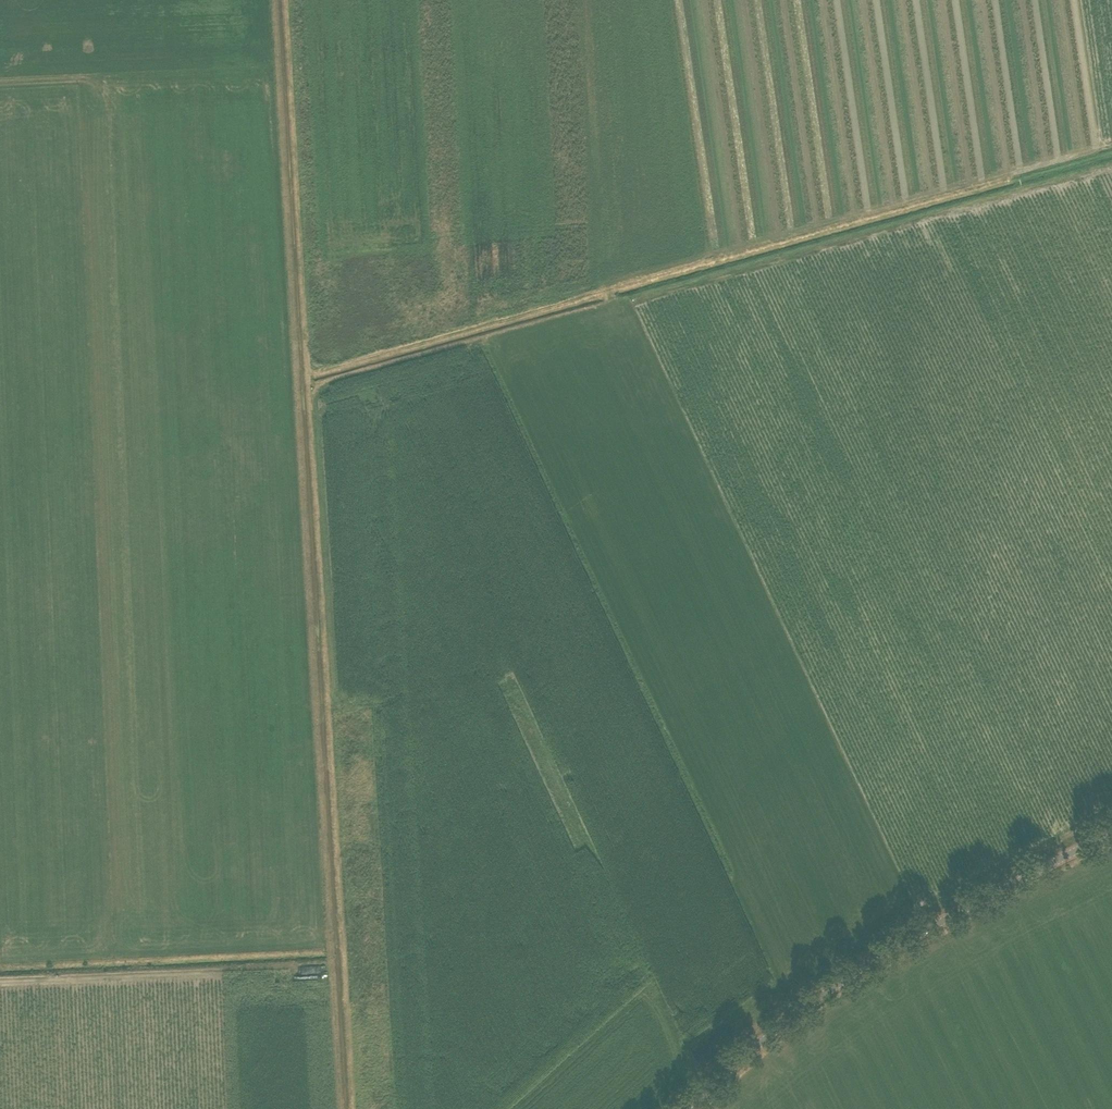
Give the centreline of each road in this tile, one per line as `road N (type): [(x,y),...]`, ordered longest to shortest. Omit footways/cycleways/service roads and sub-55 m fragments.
road 1 (tertiary): [(670,1108),(903,935),(1111,820)]

